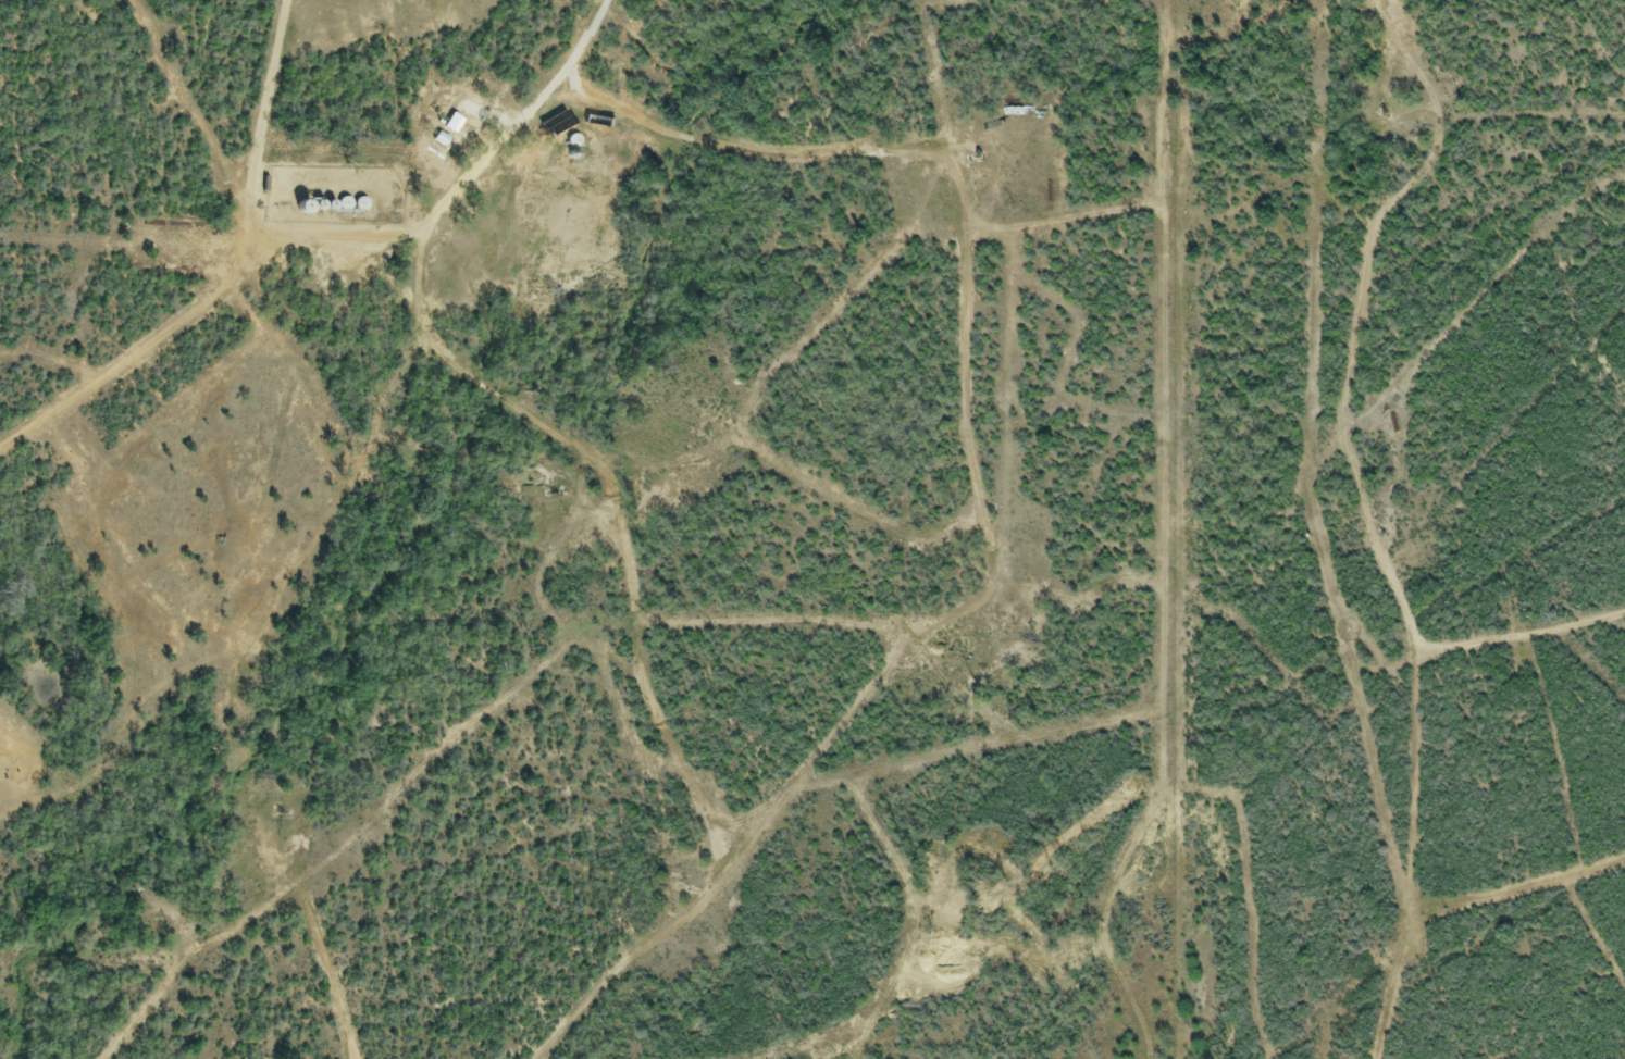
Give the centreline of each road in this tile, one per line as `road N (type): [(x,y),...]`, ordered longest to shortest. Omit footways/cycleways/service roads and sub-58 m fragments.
road 1 (residential): [(574,423),(437,344),(406,307),(417,226),(596,36),(614,0)]

